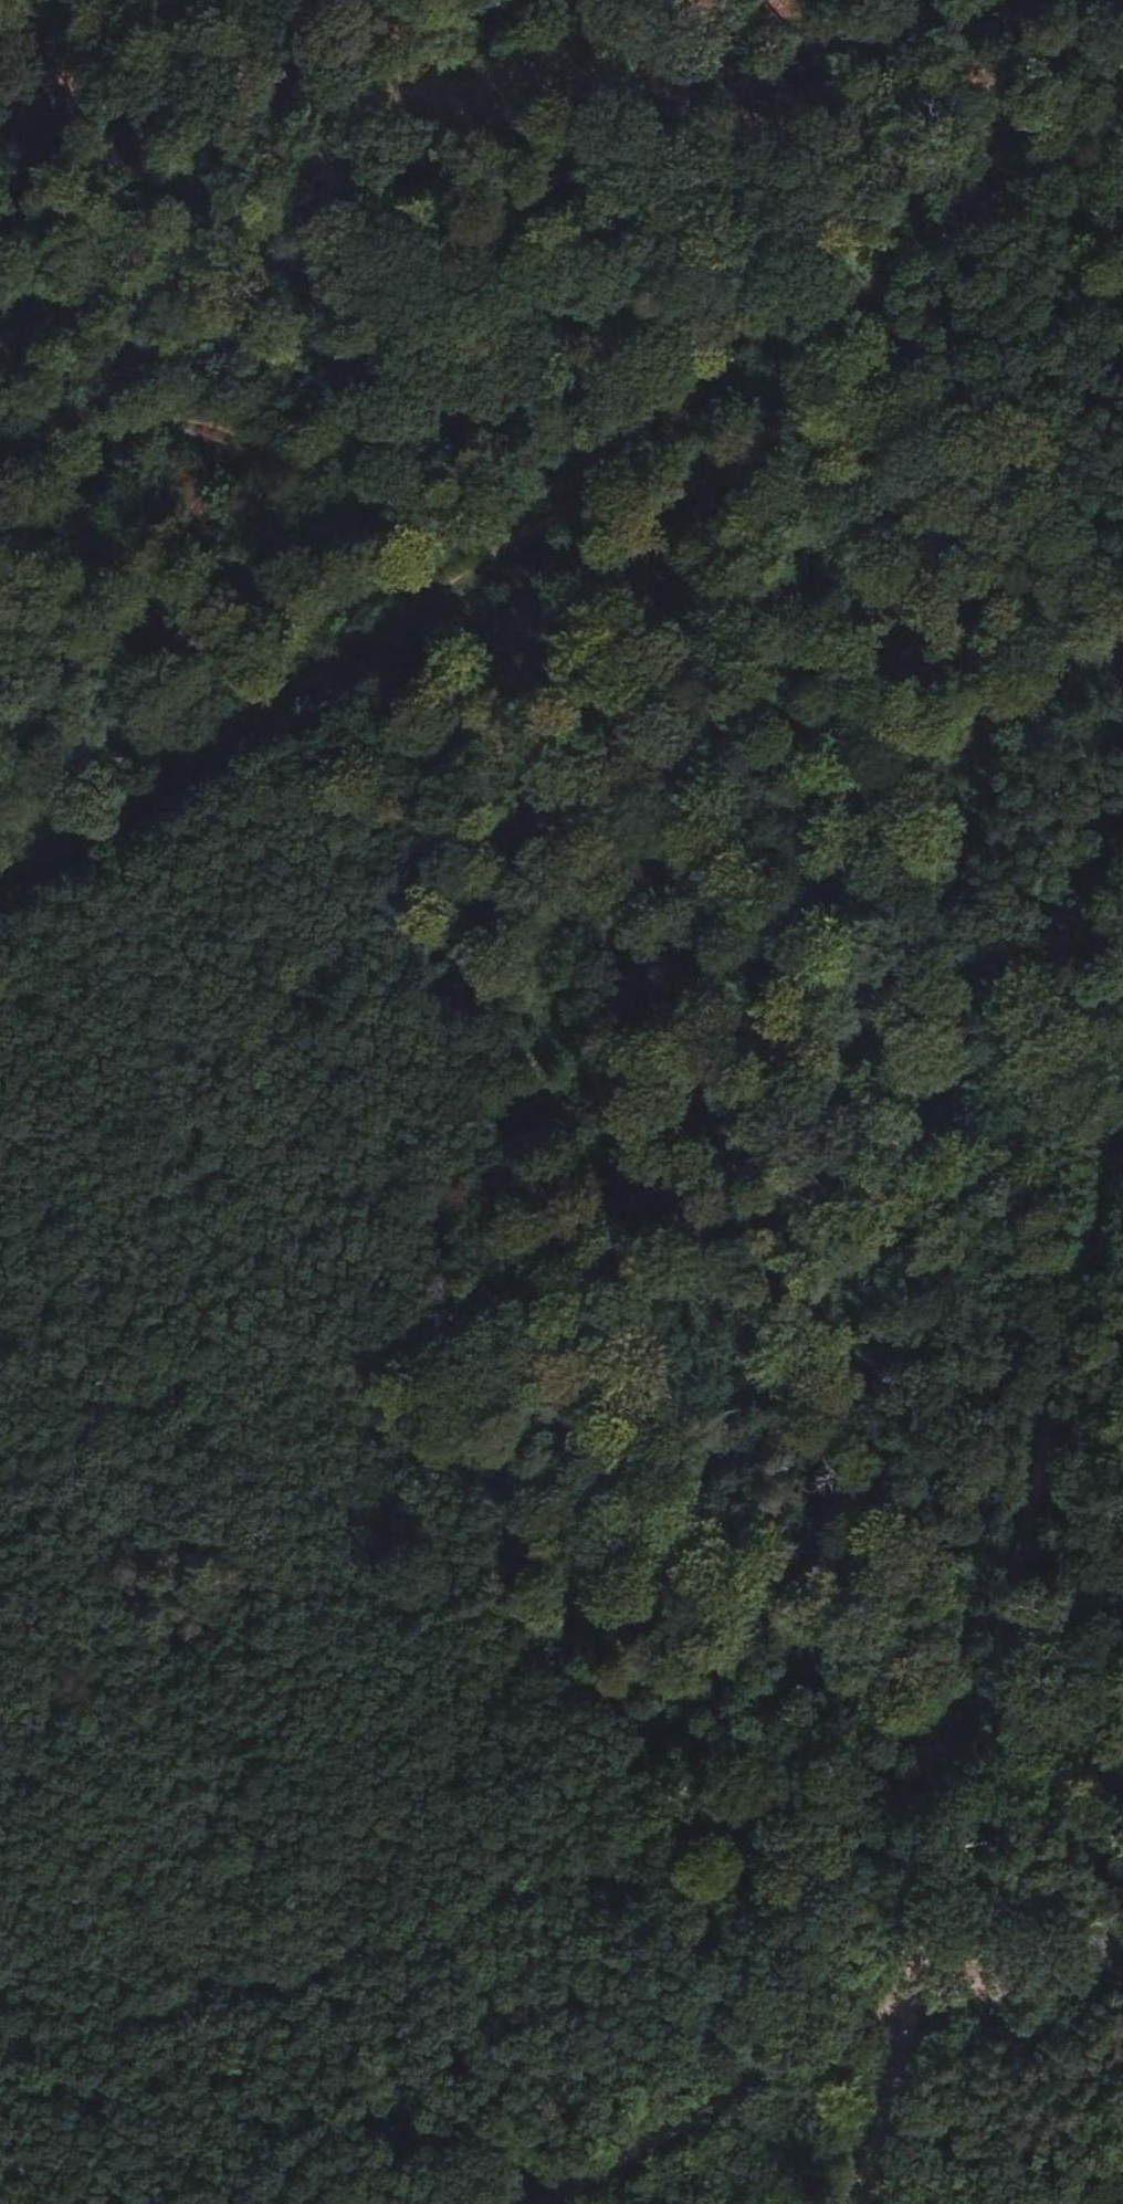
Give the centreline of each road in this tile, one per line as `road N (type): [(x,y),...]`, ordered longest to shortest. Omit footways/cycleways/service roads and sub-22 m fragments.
road 1 (track): [(0,914),(1122,145)]
road 2 (track): [(1122,1946),(919,1993),(582,2203)]
road 3 (track): [(983,1730),(1122,1711)]

